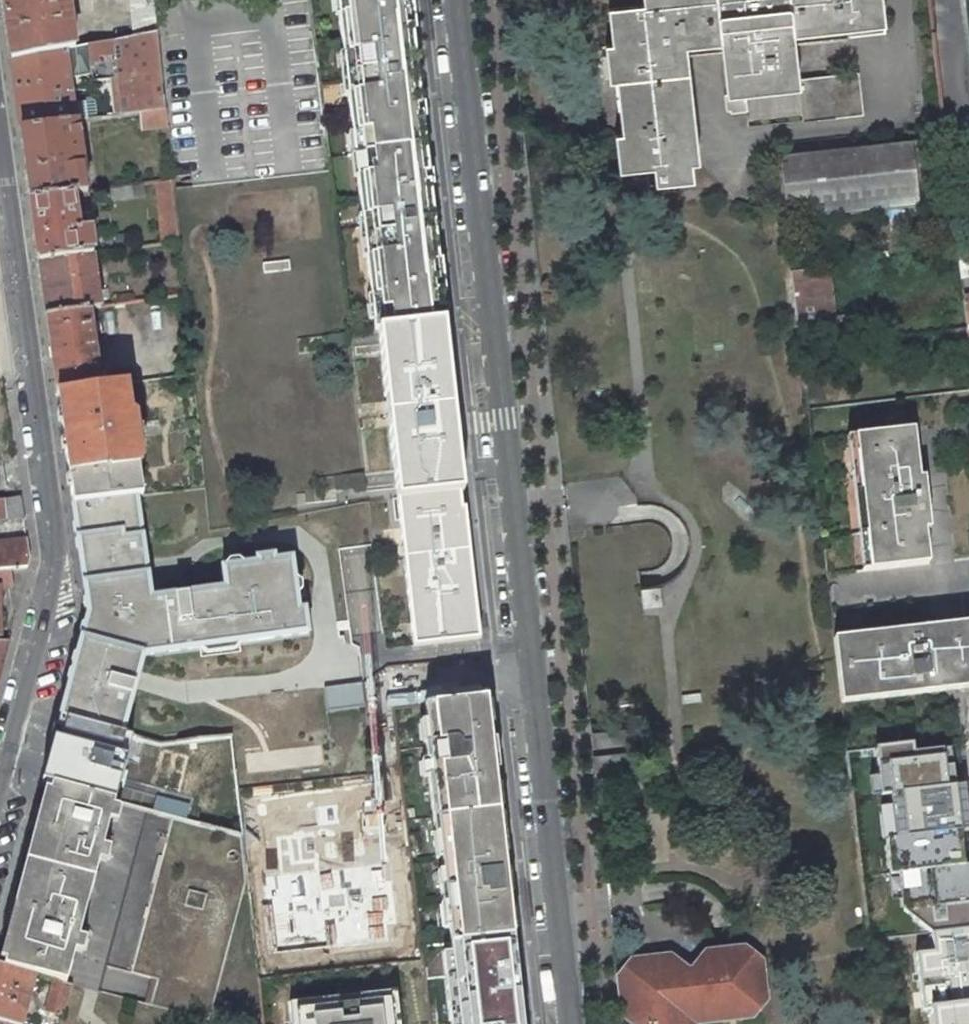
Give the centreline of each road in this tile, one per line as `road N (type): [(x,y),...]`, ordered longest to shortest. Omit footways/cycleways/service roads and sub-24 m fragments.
road 1 (residential): [(573,1023),(458,0)]
road 2 (residential): [(0,787),(52,587),(55,542),(0,170)]

